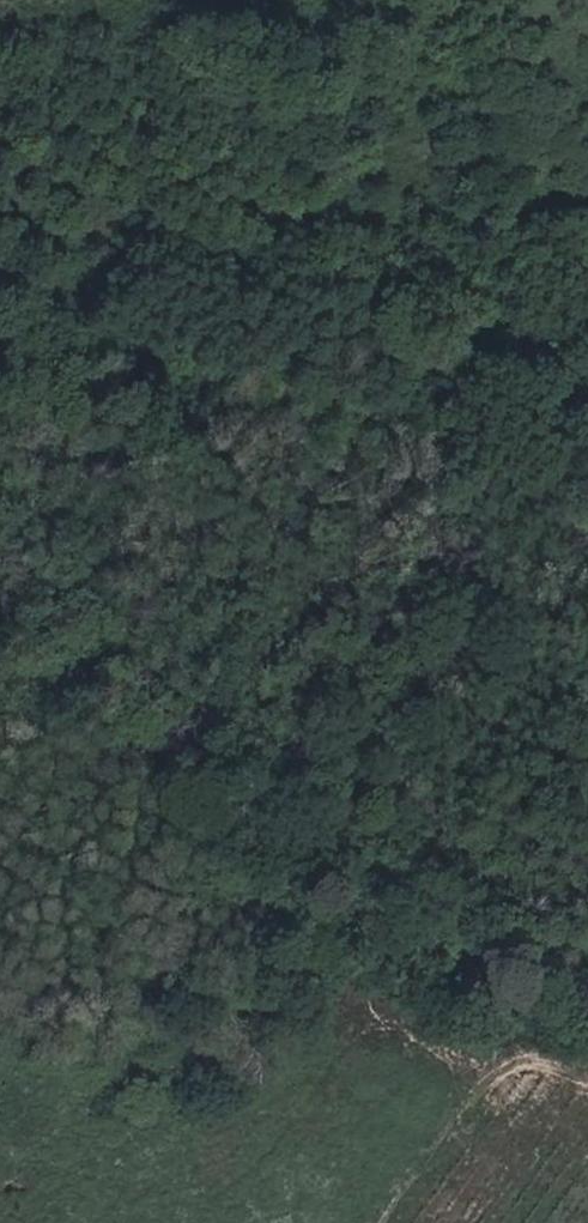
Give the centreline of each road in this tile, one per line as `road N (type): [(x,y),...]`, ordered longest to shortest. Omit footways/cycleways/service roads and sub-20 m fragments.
road 1 (track): [(0,166),(234,207),(403,221),(587,196)]

